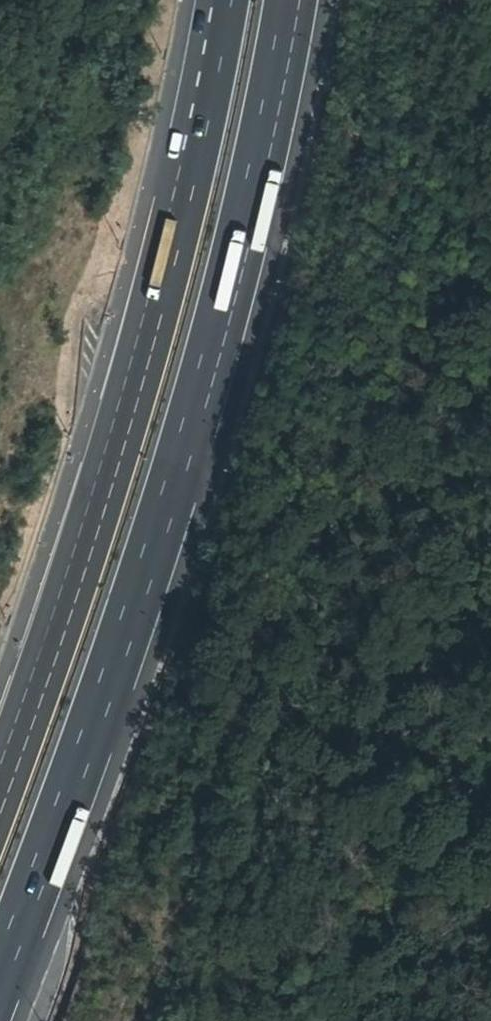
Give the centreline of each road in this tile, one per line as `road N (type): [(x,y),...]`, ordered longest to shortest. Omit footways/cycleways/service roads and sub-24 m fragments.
road 1 (motorway): [(0,981),(182,462),(269,121),(290,0)]
road 2 (motorway): [(221,0),(149,329),(0,782)]
road 3 (track): [(454,0),(490,183)]

